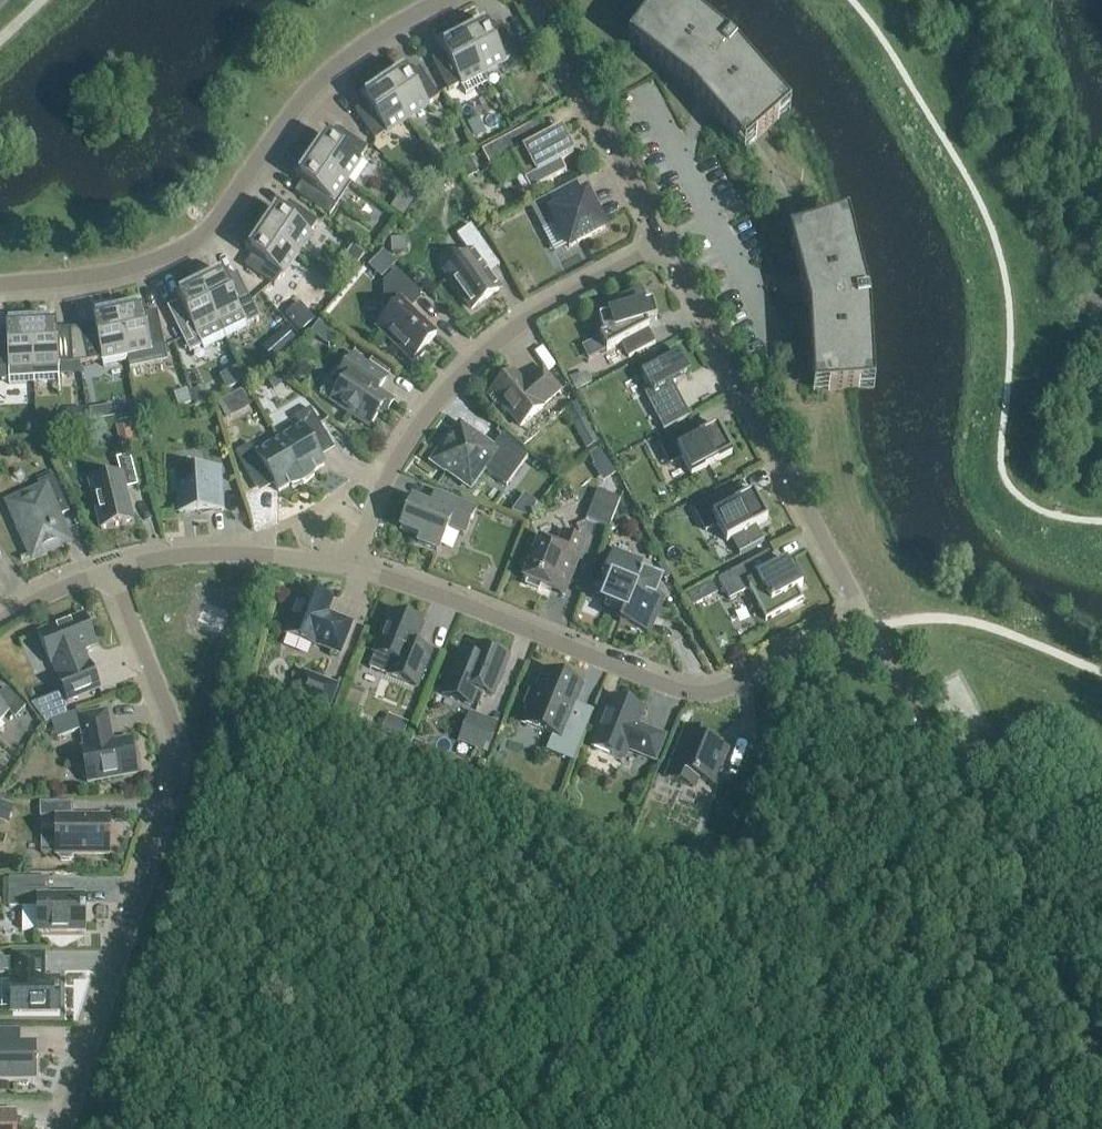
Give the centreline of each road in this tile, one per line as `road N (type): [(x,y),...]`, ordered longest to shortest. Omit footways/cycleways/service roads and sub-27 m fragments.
road 1 (residential): [(80,1128),(192,787),(173,708),(113,565)]
road 2 (residential): [(864,613),(740,685),(697,693),(484,607),(352,565)]
road 3 (residential): [(436,0),(354,51),(290,120),(205,236),(122,274),(0,288)]
road 4 (residential): [(352,565),(408,424),(492,345),(667,245)]
road 5 (residential): [(864,613),(667,245)]
road 6 (residential): [(667,245),(537,0)]
road 7 (residential): [(352,565),(256,547),(113,565)]
road 8 (residential): [(113,565),(0,613)]

